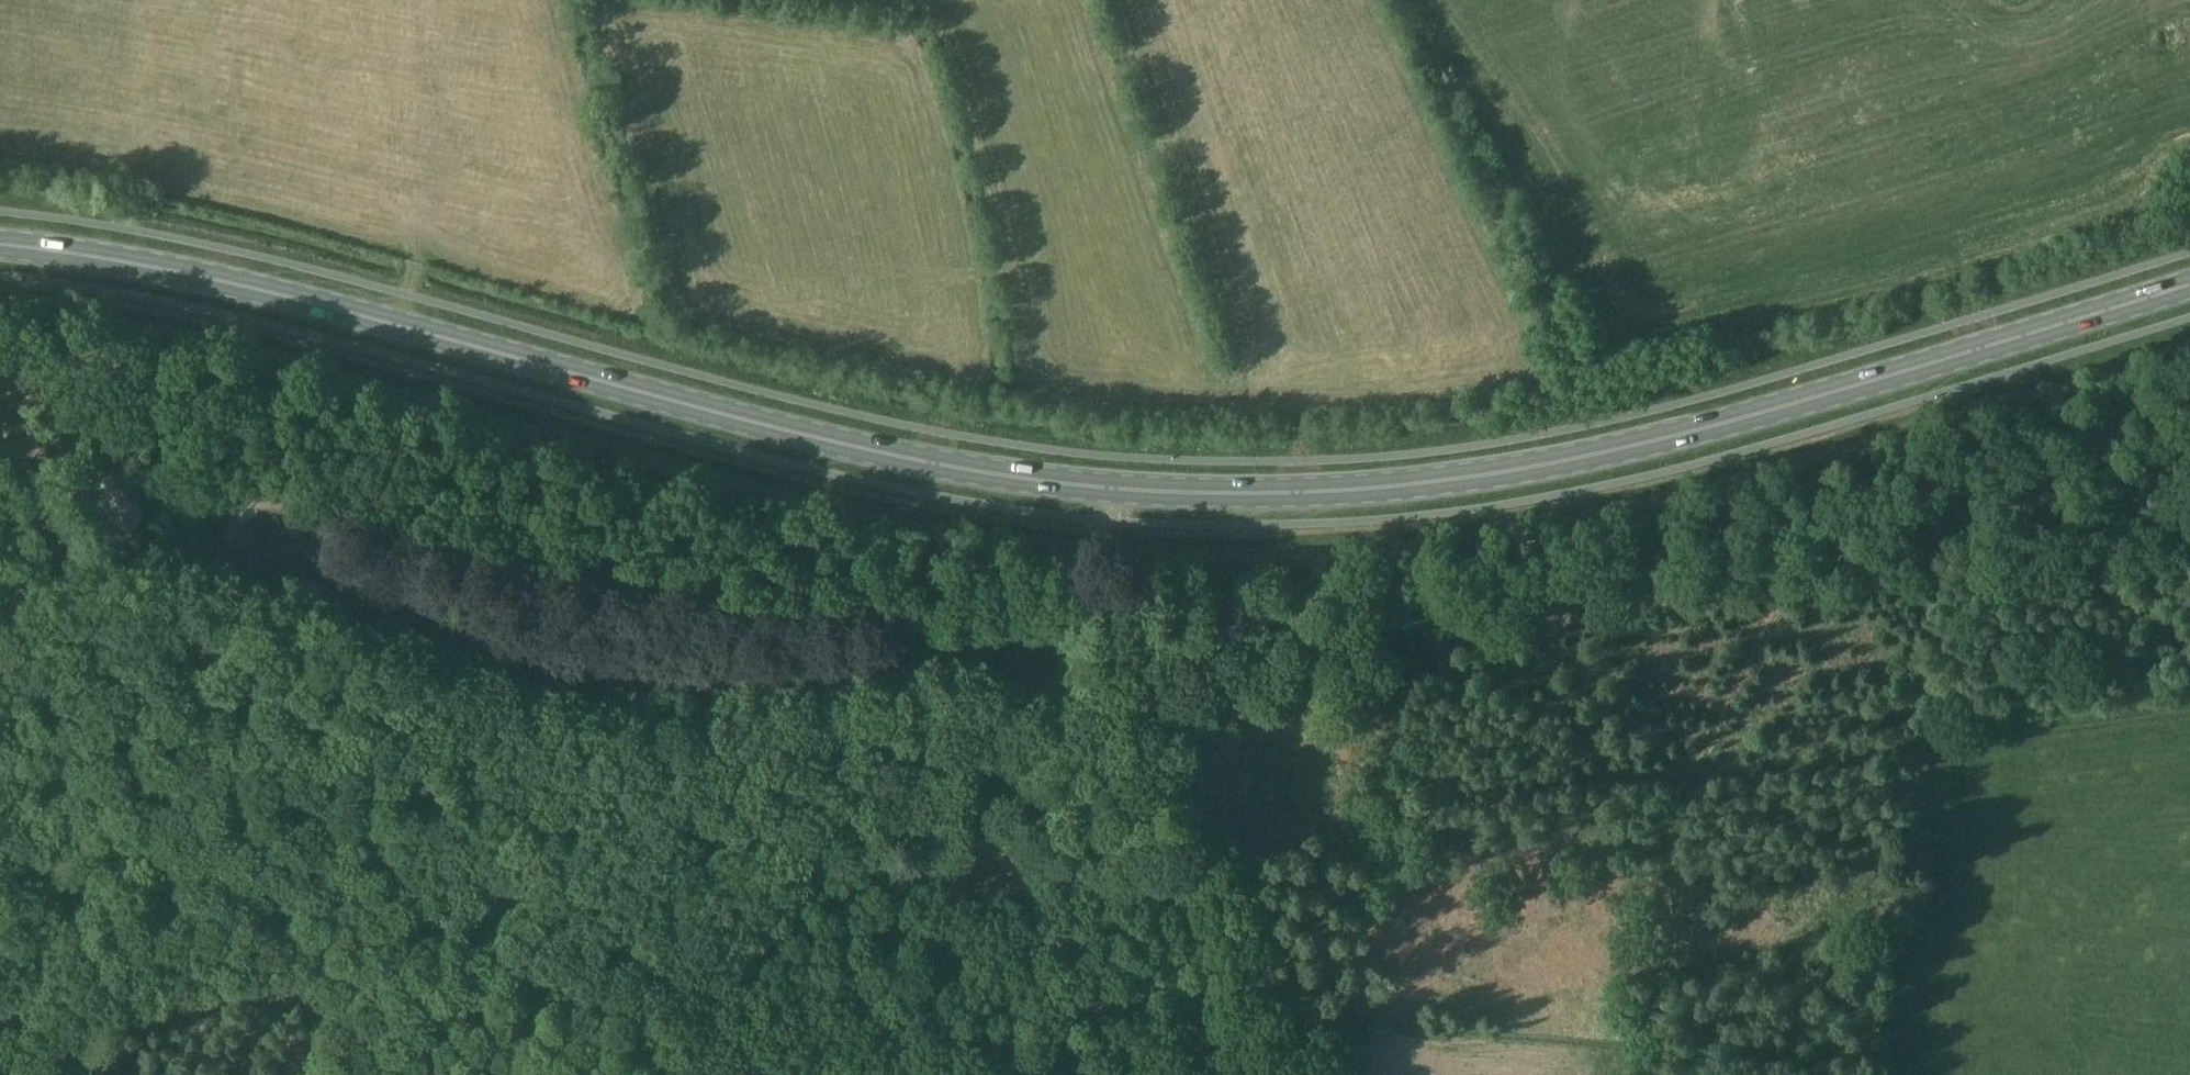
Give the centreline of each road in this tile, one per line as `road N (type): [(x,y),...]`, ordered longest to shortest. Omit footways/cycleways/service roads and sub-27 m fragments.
road 1 (primary): [(0,244),(183,273),(969,472),(1207,495),(1403,487),(1564,463),(2189,287)]

